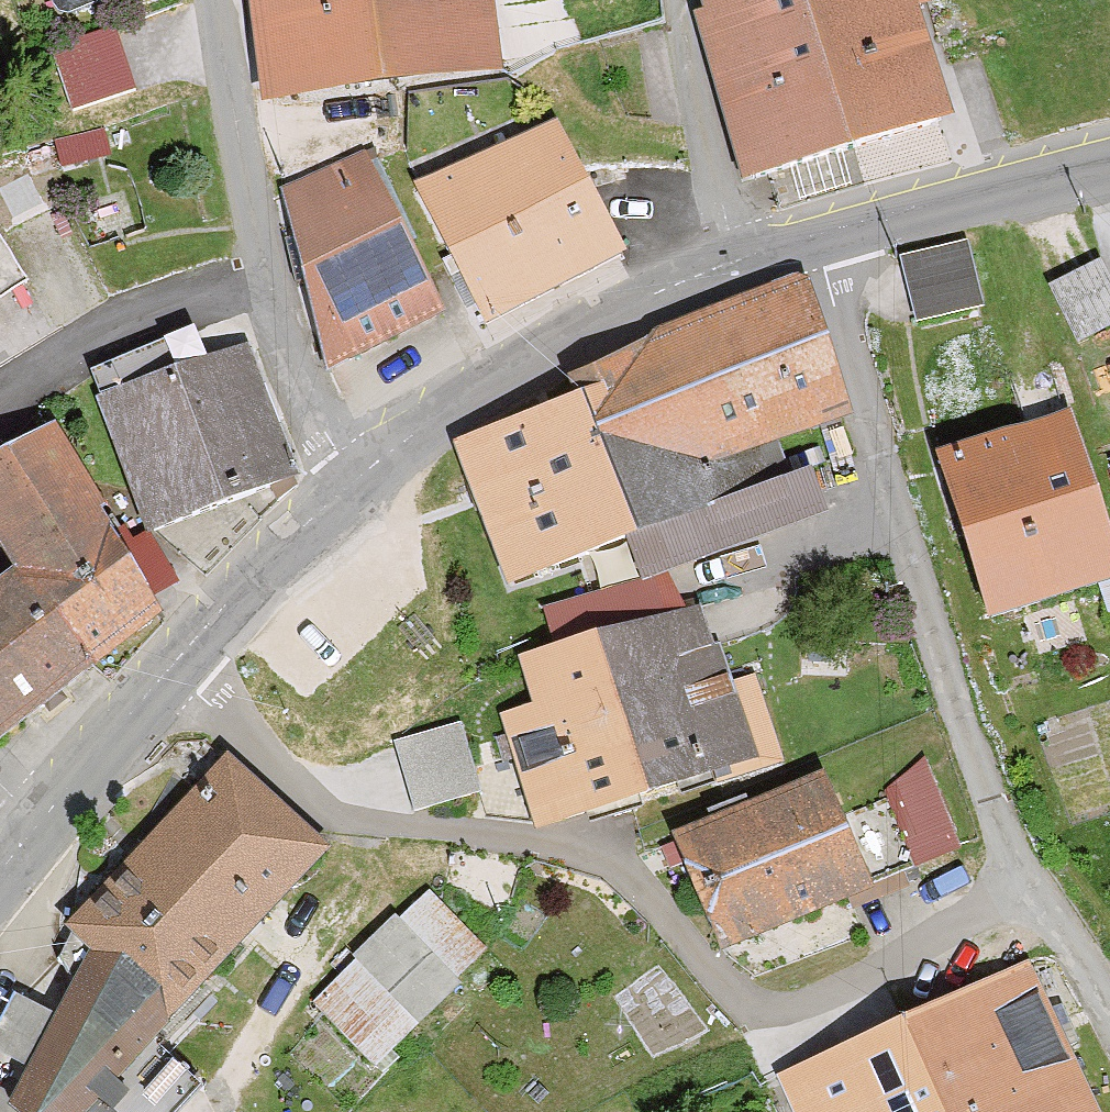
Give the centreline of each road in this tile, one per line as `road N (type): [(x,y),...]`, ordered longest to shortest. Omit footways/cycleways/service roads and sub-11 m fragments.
road 1 (residential): [(1019,869),(956,938),(805,1010),(743,1020),(636,878),(565,842),(434,831),(358,838),(185,666)]
road 2 (residential): [(815,241),(988,798),(1019,869)]
road 3 (residential): [(218,0),(258,239),(359,488)]
road 4 (tertiary): [(722,267),(513,377),(359,488)]
road 5 (tertiary): [(1109,159),(975,190),(815,241)]
road 6 (tertiary): [(185,666),(72,780),(0,881)]
road 7 (residential): [(722,267),(679,0)]
road 8 (tertiary): [(359,488),(185,666)]
road 9 (residential): [(1019,869),(1109,1012)]

